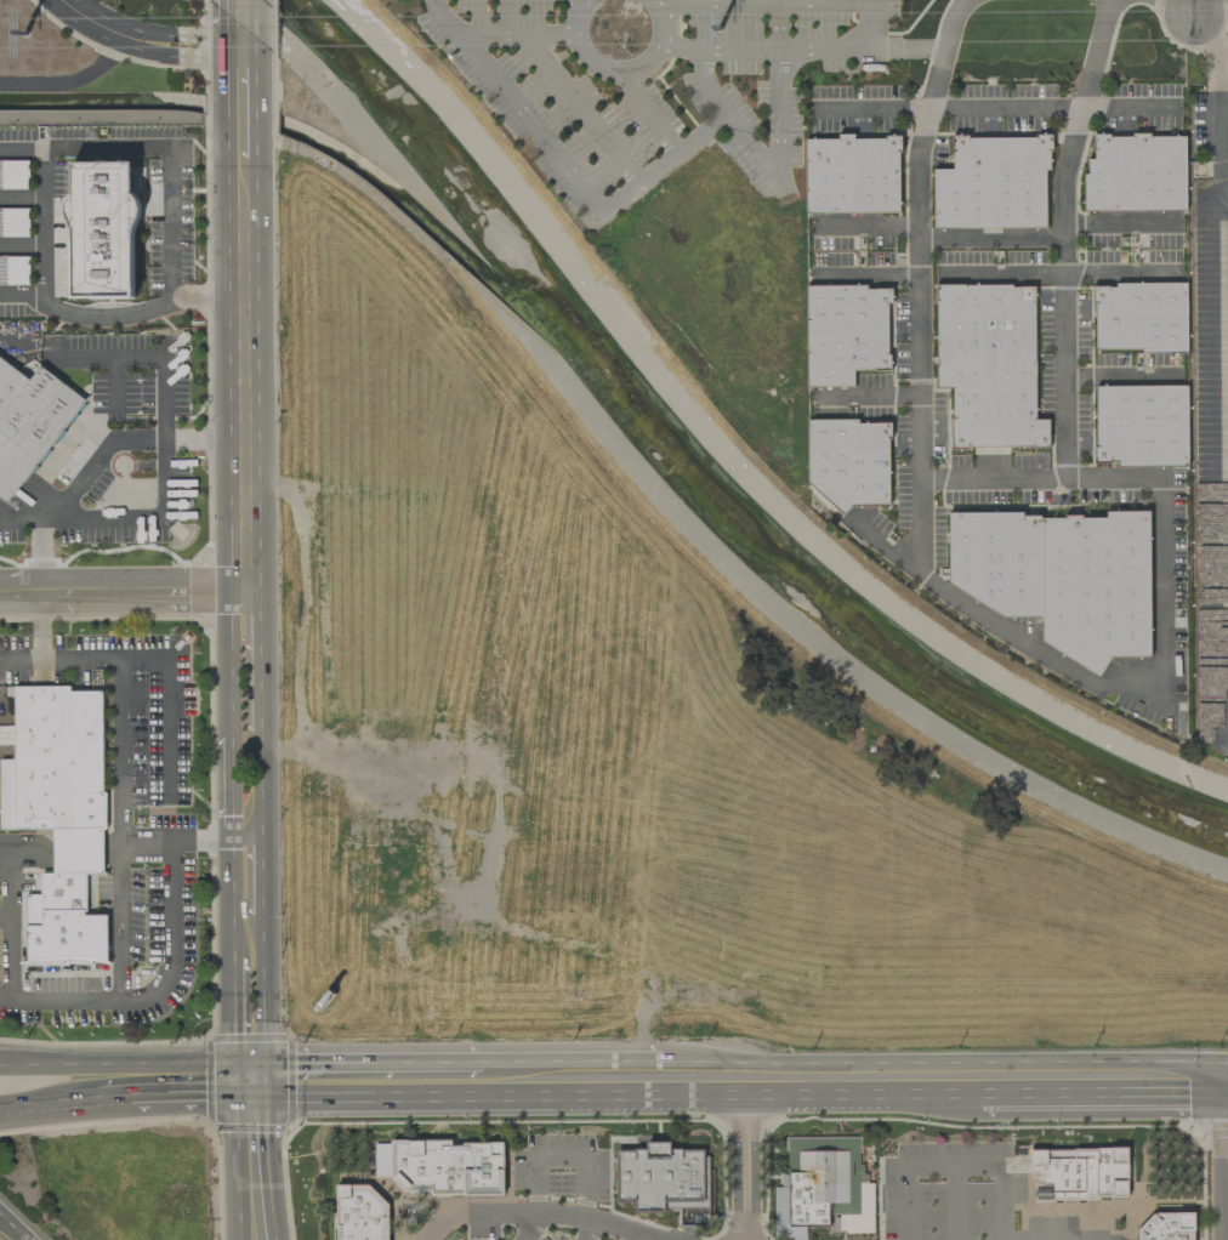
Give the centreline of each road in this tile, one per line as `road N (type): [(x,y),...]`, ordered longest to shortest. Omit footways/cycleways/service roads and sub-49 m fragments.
road 1 (primary): [(249,157),(248,590)]
road 2 (primary): [(661,1087),(980,1090)]
road 3 (residential): [(248,590),(0,594)]
road 4 (primary): [(980,1090),(1227,1092)]
road 5 (primary): [(239,1083),(209,1064),(0,1064)]
road 6 (primary): [(266,1083),(482,1086)]
road 7 (primary): [(482,1086),(661,1087)]
road 8 (primary): [(266,1083),(262,915)]
road 9 (primary): [(276,1239),(266,1083)]
road 10 (primary): [(239,1083),(237,1239)]
road 11 (primary): [(248,590),(234,738)]
road 12 (primary): [(260,735),(248,590)]
road 13 (primary): [(233,842),(237,966)]

